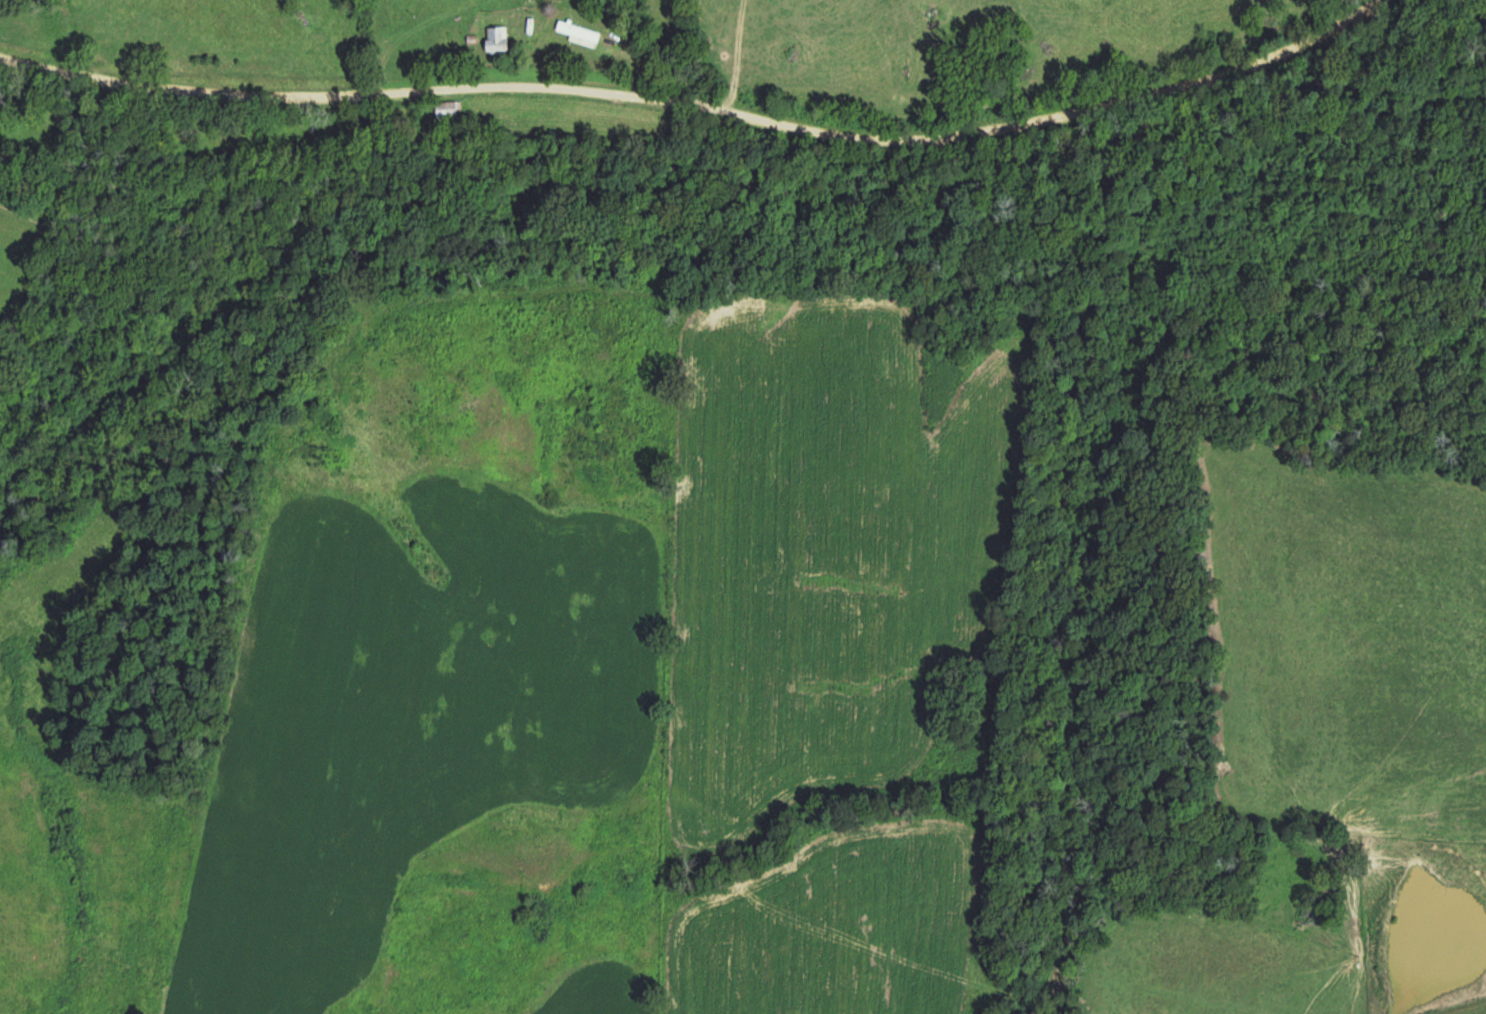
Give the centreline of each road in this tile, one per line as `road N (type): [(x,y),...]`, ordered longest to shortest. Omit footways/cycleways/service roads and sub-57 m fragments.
road 1 (residential): [(0,57),(74,75),(227,91),(519,87),(630,96),(815,136),(884,141),(971,133),(1214,77),(1302,43),(1376,0)]

